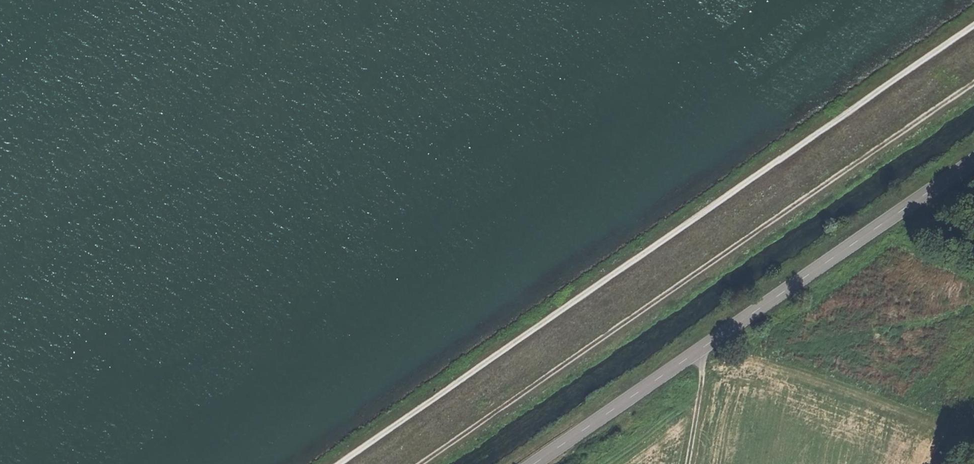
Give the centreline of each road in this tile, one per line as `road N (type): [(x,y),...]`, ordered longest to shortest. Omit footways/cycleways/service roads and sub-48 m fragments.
road 1 (track): [(973,23),(335,463)]
road 2 (track): [(973,88),(421,463)]
road 3 (tertiary): [(973,158),(531,463)]
road 4 (track): [(713,338),(690,463)]

